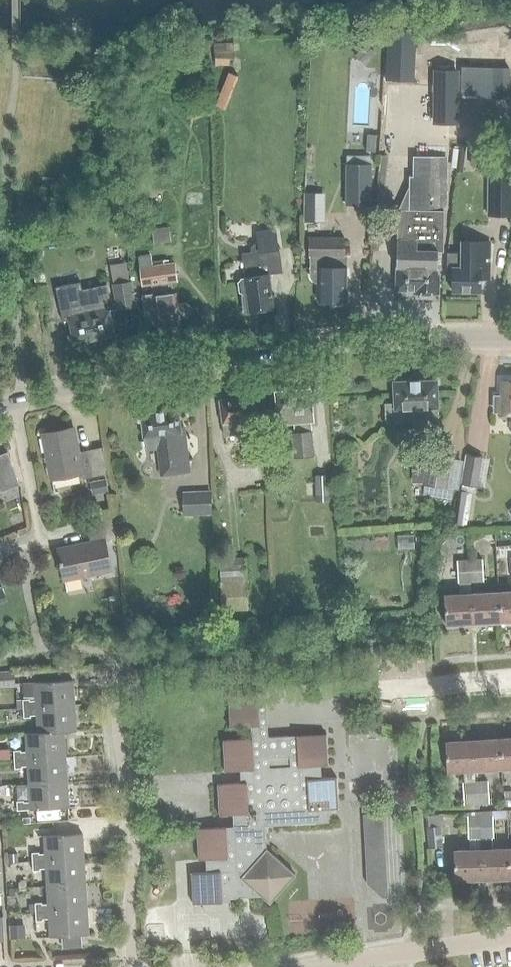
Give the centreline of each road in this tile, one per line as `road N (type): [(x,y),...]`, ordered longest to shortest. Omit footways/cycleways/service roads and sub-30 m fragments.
road 1 (secondary): [(17,401),(246,353),(374,338),(510,336)]
road 2 (residential): [(113,675),(134,831),(131,966)]
road 3 (residential): [(330,966),(510,937)]
road 4 (residential): [(40,540),(17,401)]
road 5 (residential): [(382,688),(510,679)]

